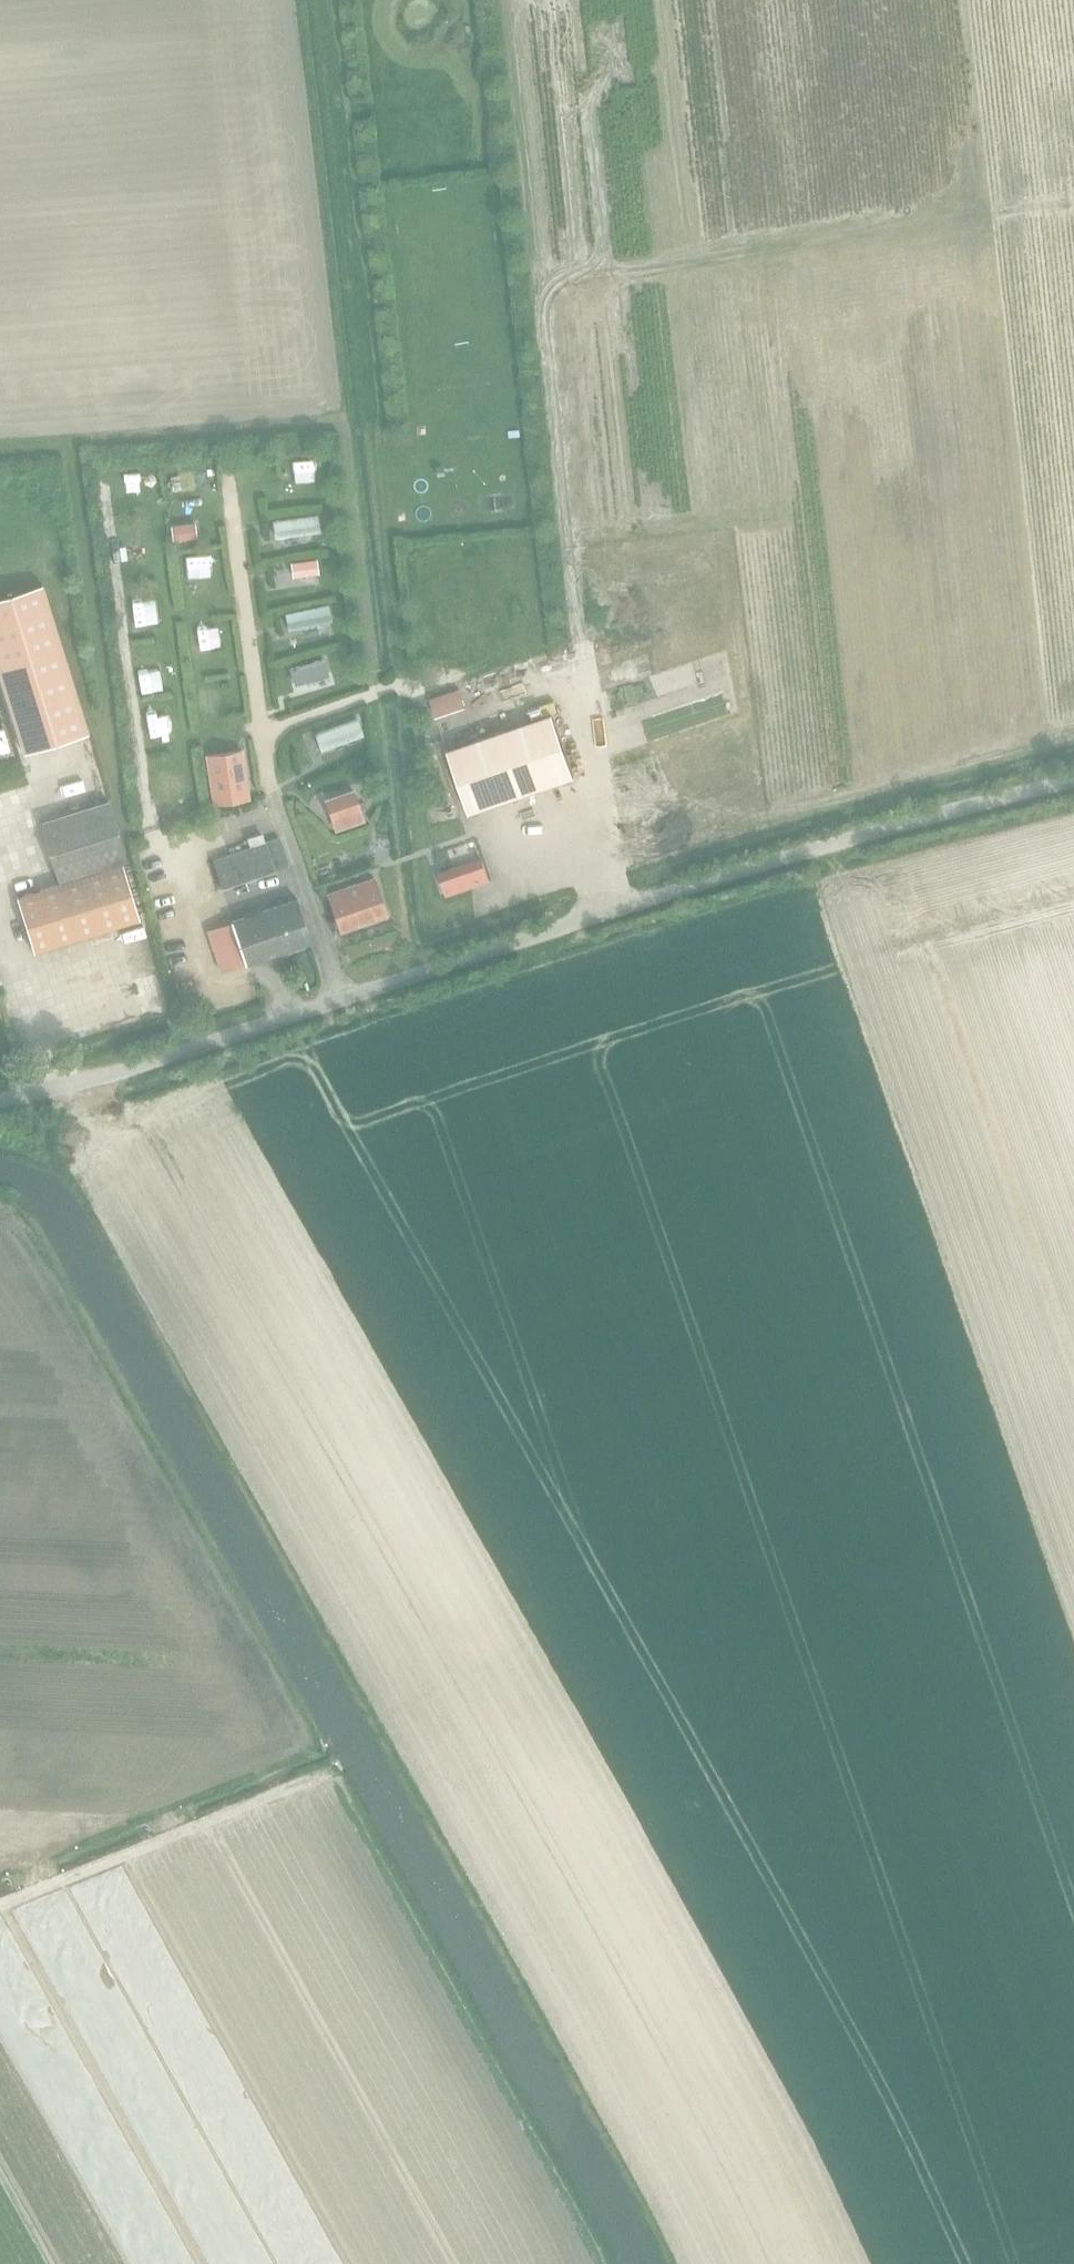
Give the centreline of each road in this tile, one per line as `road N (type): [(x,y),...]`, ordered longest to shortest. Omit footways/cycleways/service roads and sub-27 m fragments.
road 1 (unclassified): [(0,1102),(46,1100),(142,1077),(1073,781)]

